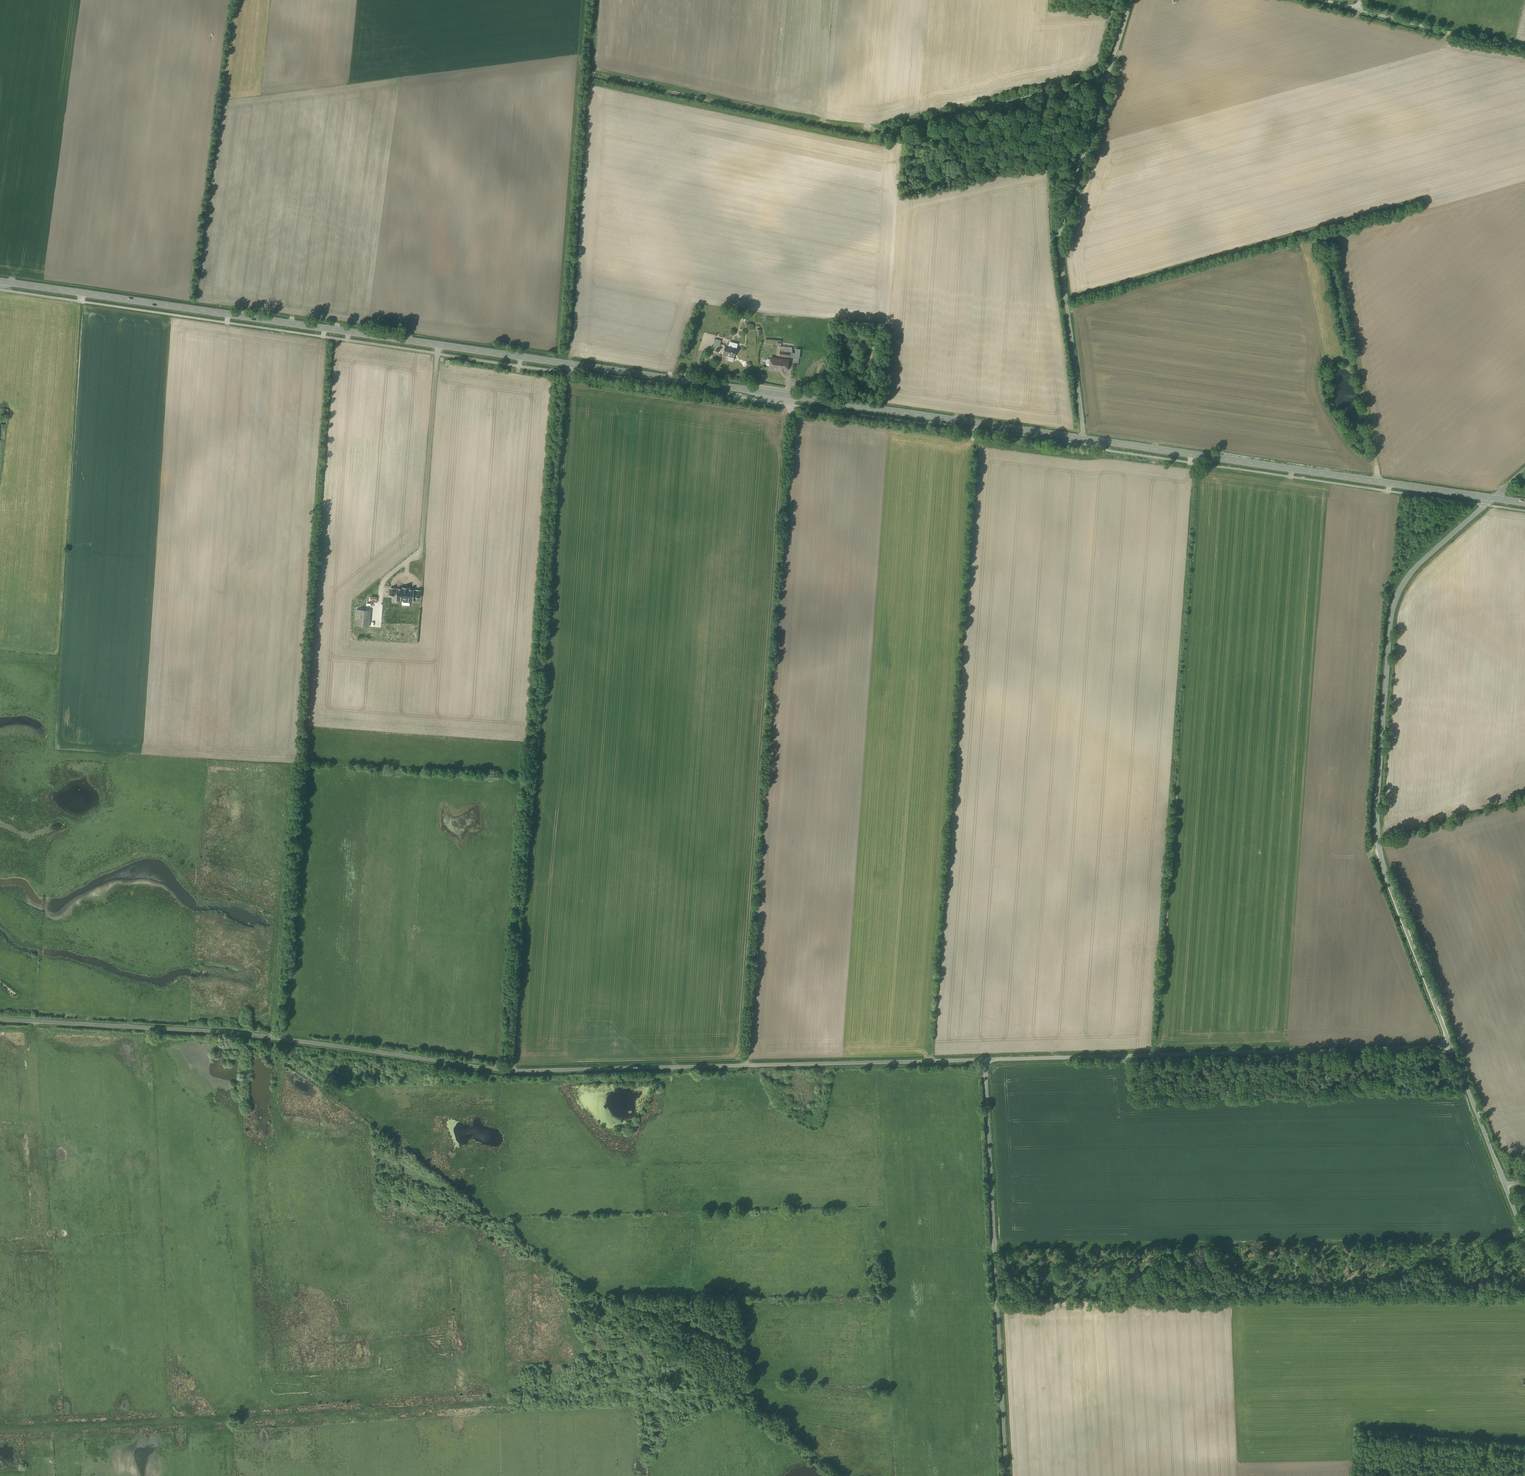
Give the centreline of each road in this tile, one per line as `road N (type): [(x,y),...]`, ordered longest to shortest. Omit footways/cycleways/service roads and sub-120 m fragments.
road 1 (unclassified): [(0,1019),(250,1034),(517,1071),(1450,1043)]
road 2 (secondary): [(1085,439),(0,282)]
road 3 (unclassified): [(1491,498),(1397,592),(1382,720),(1378,840),(1450,1043)]
road 4 (unclassified): [(1130,0),(1057,239),(1085,439)]
road 5 (secondary): [(1491,498),(1085,439)]
road 6 (unclassified): [(1320,0),(1524,47)]
road 7 (unclassified): [(1450,1043),(1524,1235)]

